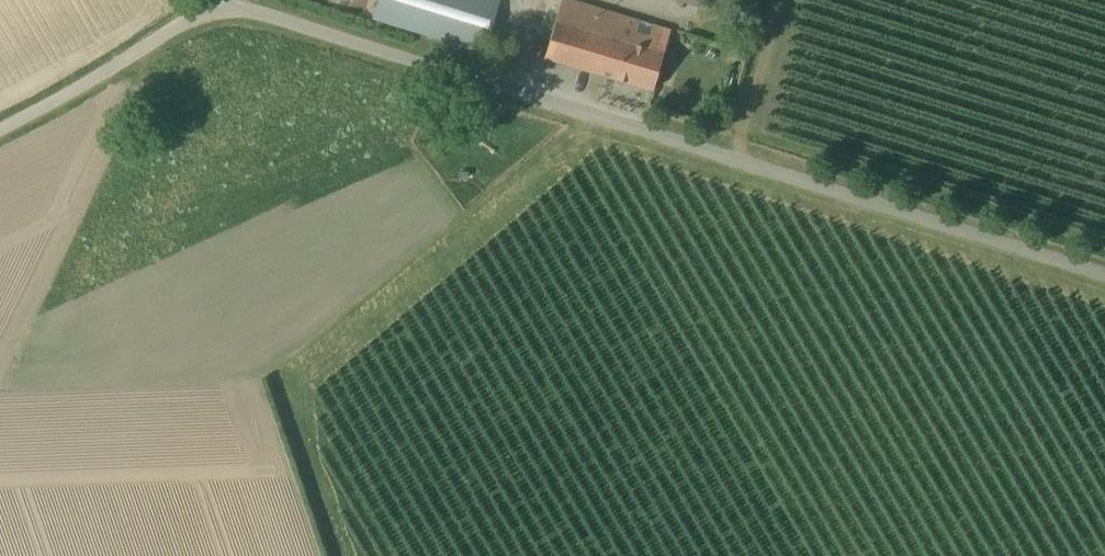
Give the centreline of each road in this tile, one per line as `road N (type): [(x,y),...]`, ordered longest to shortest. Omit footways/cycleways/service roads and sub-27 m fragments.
road 1 (unclassified): [(235,3),(1104,274)]
road 2 (unclassified): [(0,130),(171,29),(235,3)]
road 3 (track): [(773,0),(731,158)]

